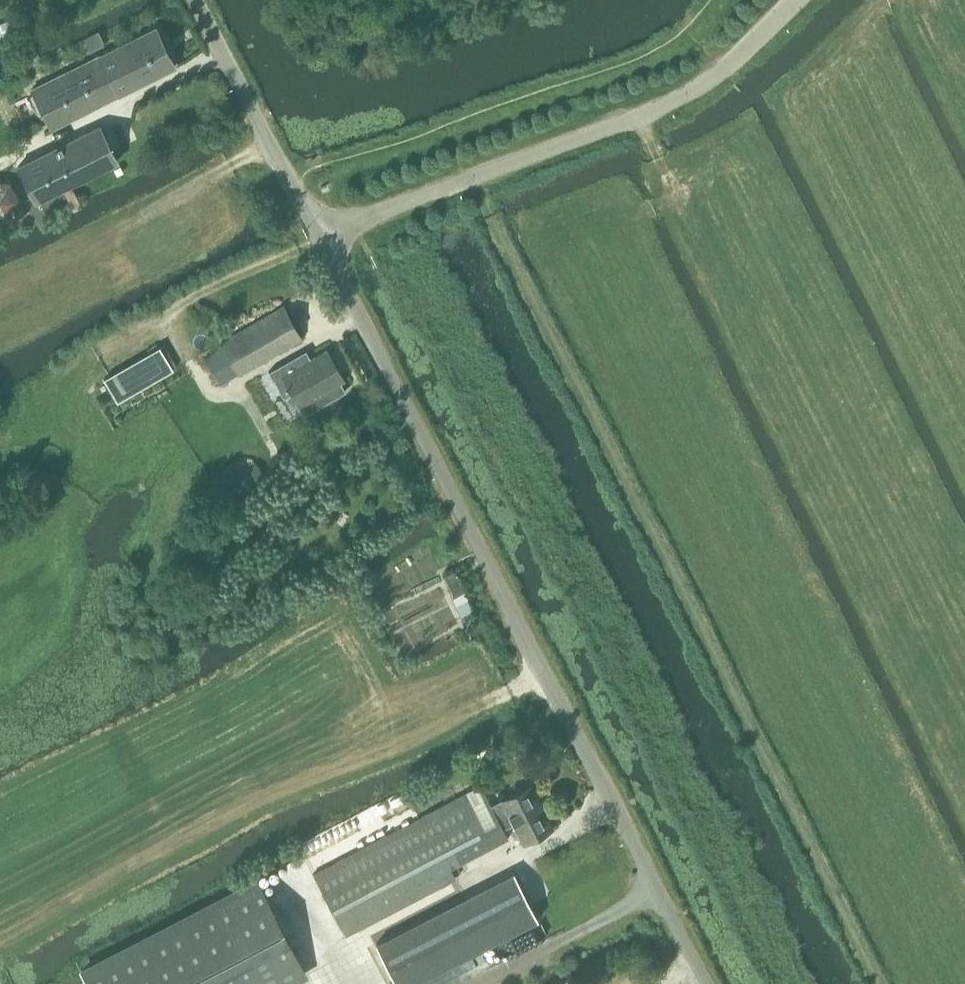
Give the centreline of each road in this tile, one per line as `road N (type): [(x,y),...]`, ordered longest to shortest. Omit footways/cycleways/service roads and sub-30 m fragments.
road 1 (unclassified): [(706,983),(317,239)]
road 2 (unclassified): [(317,239),(662,109),(747,54),(797,0)]
road 3 (unclassified): [(317,239),(192,0)]

